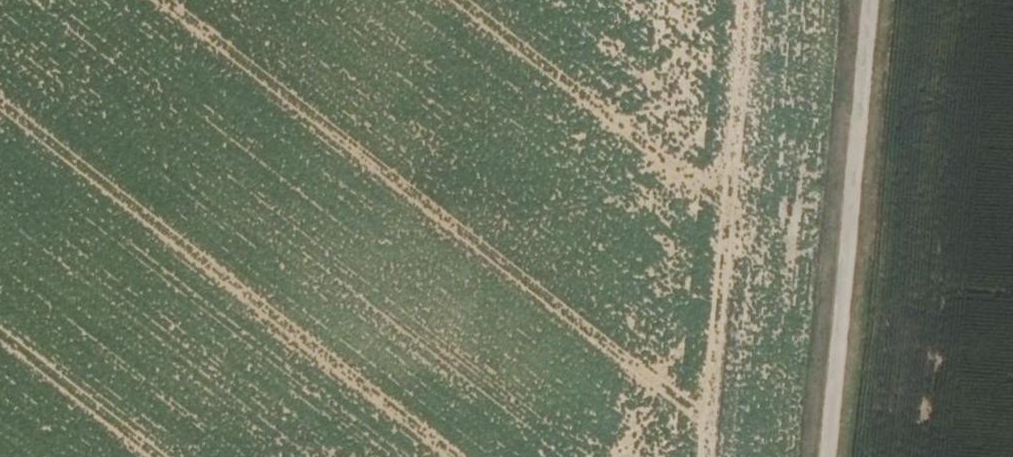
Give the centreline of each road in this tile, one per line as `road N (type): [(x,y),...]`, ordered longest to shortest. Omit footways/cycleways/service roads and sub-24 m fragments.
road 1 (unclassified): [(853,0),(813,456)]

